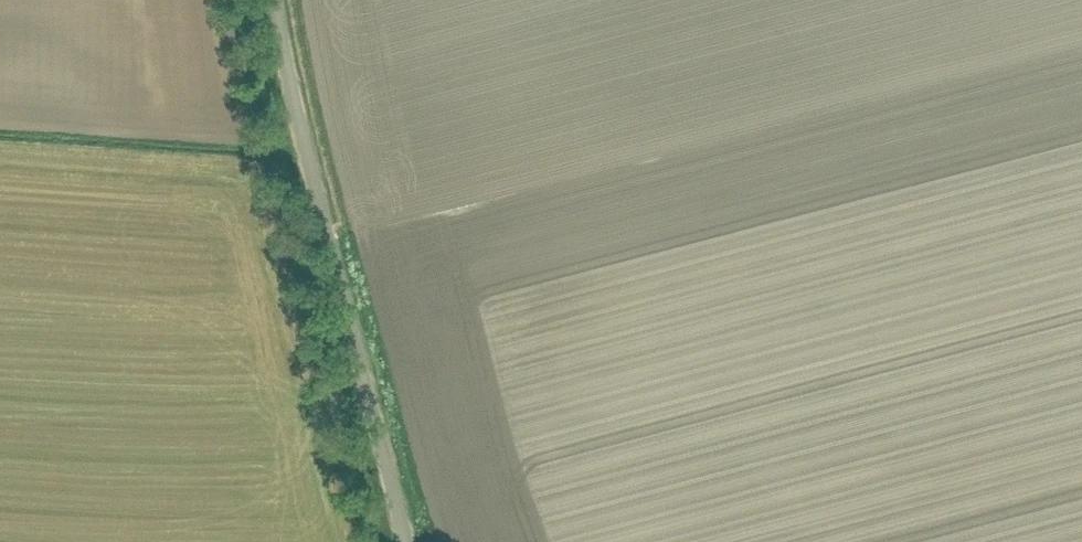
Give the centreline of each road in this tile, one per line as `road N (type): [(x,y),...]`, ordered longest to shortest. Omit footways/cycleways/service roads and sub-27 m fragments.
road 1 (unclassified): [(406,541),(276,0)]

